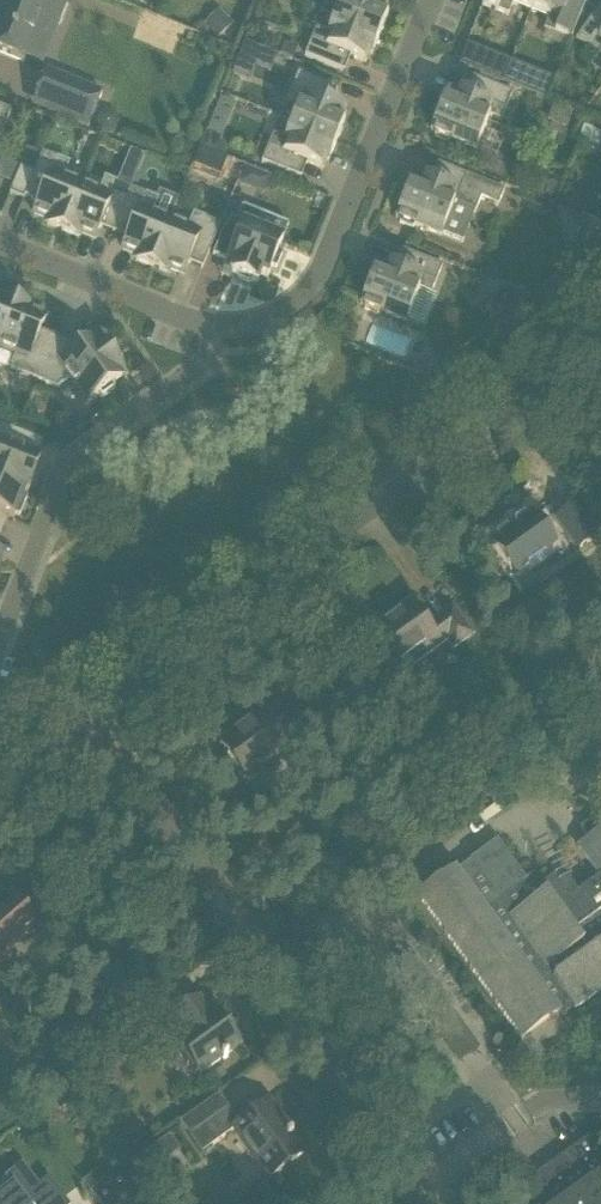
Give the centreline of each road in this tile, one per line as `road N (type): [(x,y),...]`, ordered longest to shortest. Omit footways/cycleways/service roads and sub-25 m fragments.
road 1 (residential): [(82,722),(600,339)]
road 2 (residential): [(421,1185),(82,722)]
road 3 (residential): [(211,333),(270,322),(319,290),(439,0)]
road 4 (residential): [(0,663),(21,591),(79,462),(214,367),(211,333)]
road 5 (residential): [(211,333),(0,244)]
road 6 (residential): [(421,1185),(541,1102),(600,1097)]

